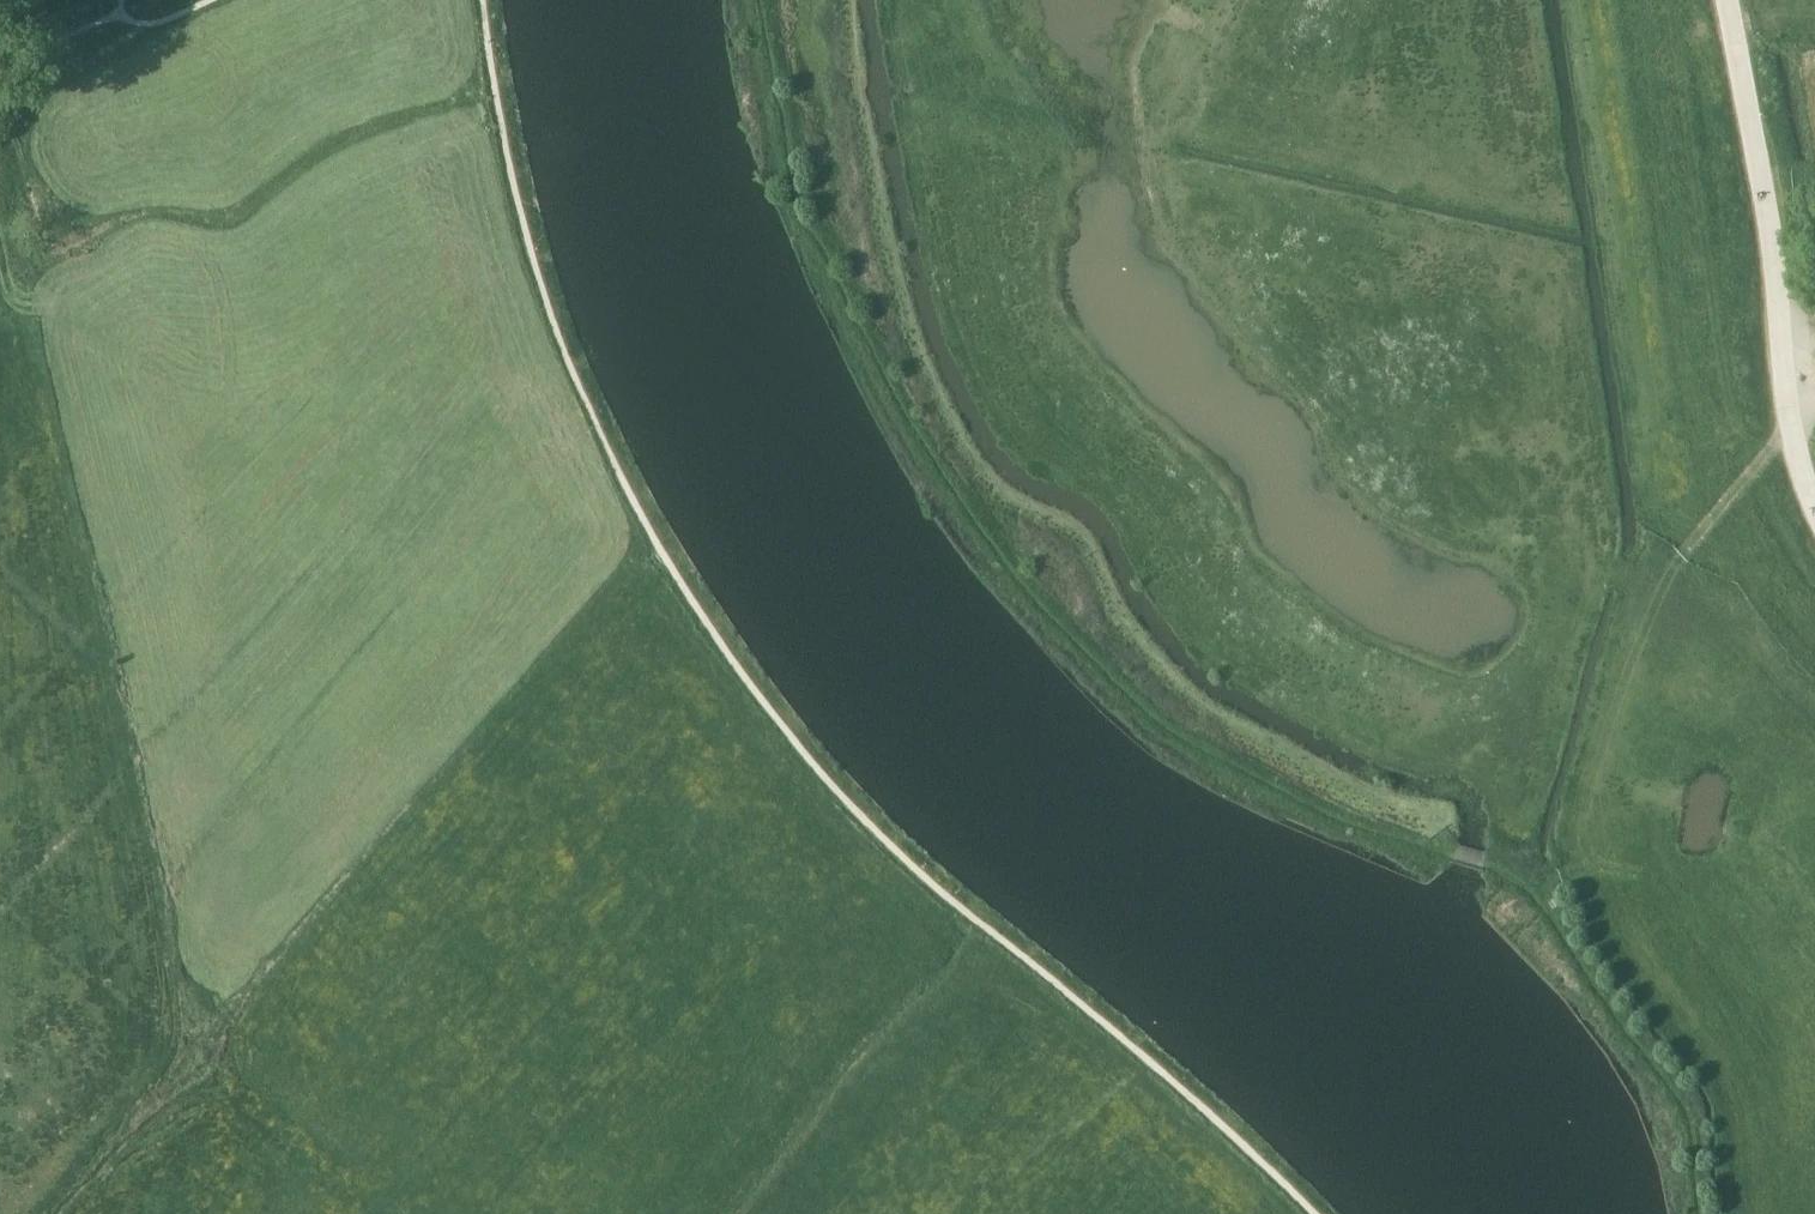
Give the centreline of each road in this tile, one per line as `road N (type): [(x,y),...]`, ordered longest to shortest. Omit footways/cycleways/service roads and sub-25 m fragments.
road 1 (track): [(1540,898),(1569,867),(1680,557),(1778,441),(1794,437)]
road 2 (unclassified): [(1814,504),(1788,404),(1774,243),(1728,0)]

